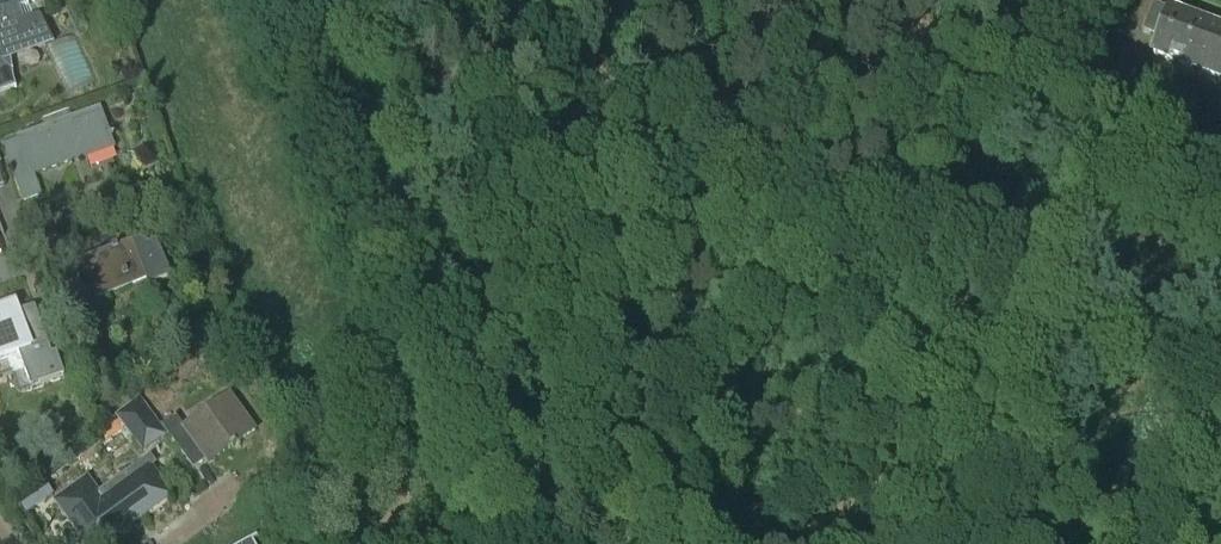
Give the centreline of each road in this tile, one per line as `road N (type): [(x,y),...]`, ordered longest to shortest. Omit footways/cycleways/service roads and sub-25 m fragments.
road 1 (track): [(1220,352),(902,403),(520,451)]
road 2 (track): [(257,0),(436,448)]
road 3 (track): [(506,0),(493,352)]
road 4 (track): [(493,352),(453,434),(424,465),(376,543)]
road 5 (track): [(520,451),(617,543)]

